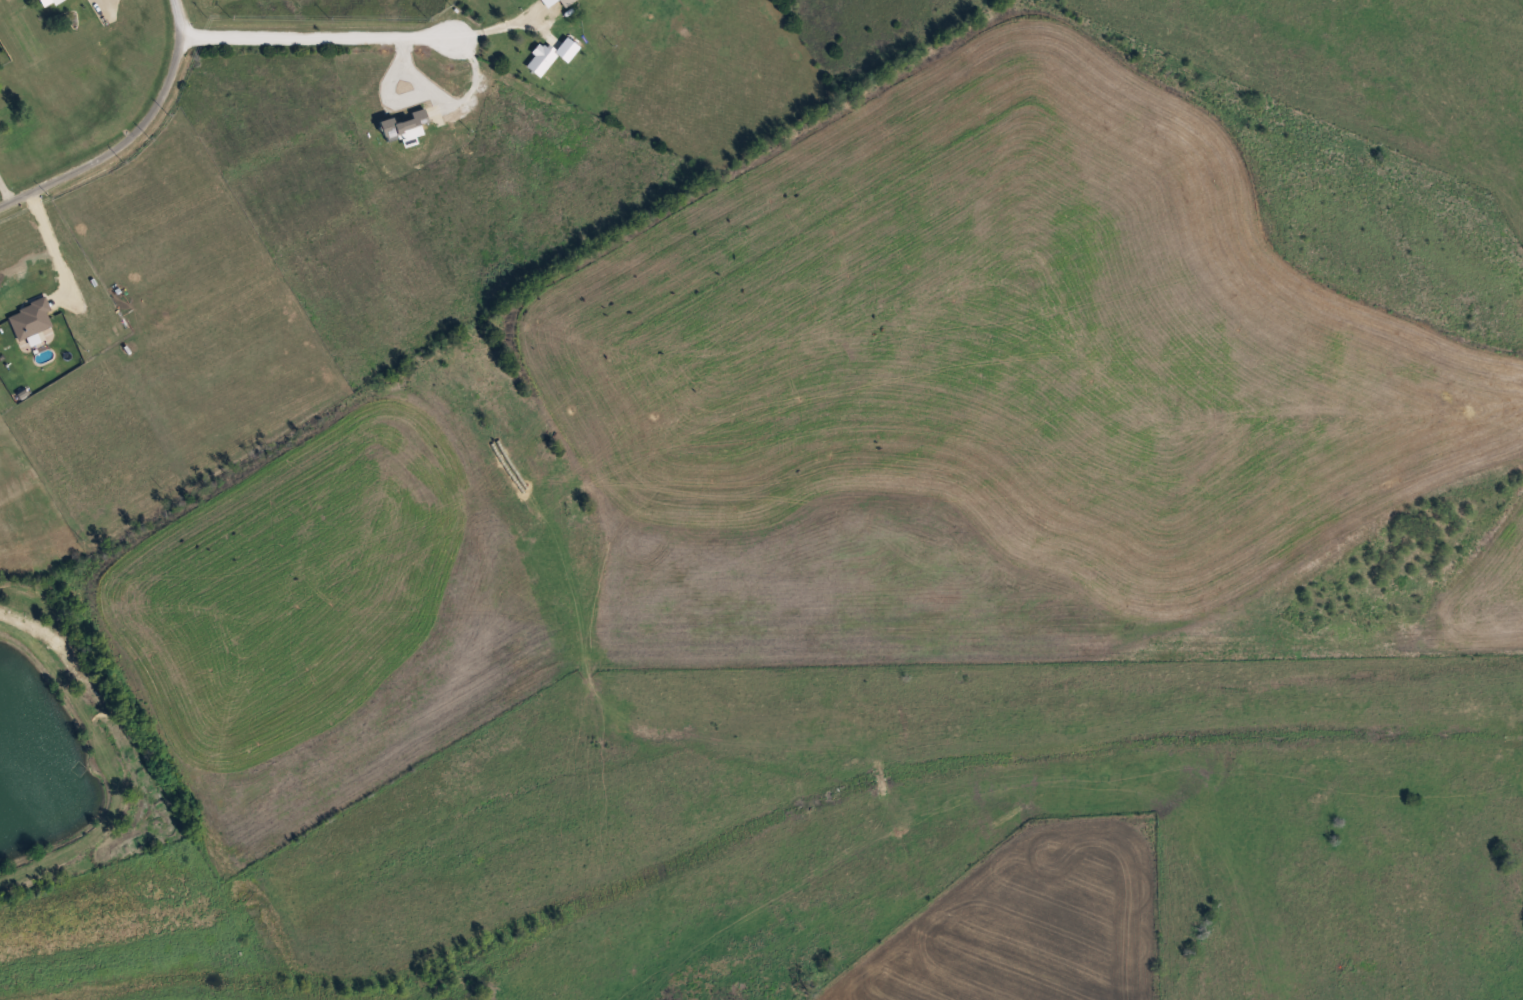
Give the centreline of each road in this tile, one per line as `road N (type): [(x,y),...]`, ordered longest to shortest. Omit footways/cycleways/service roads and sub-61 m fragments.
road 1 (residential): [(0,206),(92,163),(138,129),(172,70),(175,0)]

